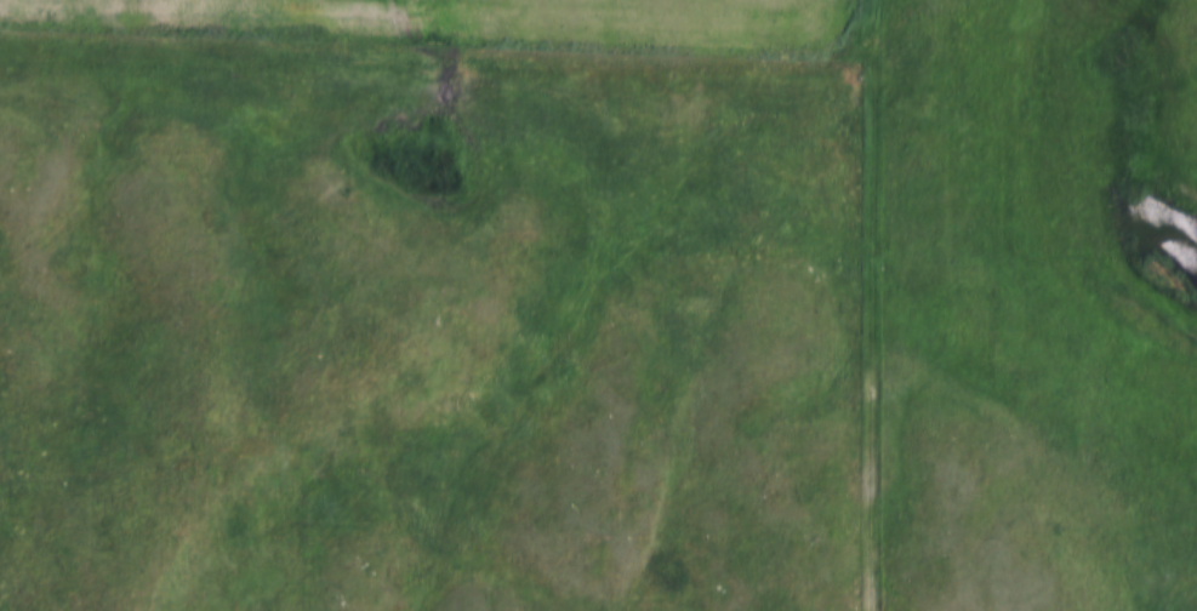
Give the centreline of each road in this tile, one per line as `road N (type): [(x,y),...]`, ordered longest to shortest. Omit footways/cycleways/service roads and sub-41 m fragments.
road 1 (track): [(874,610),(872,0)]

